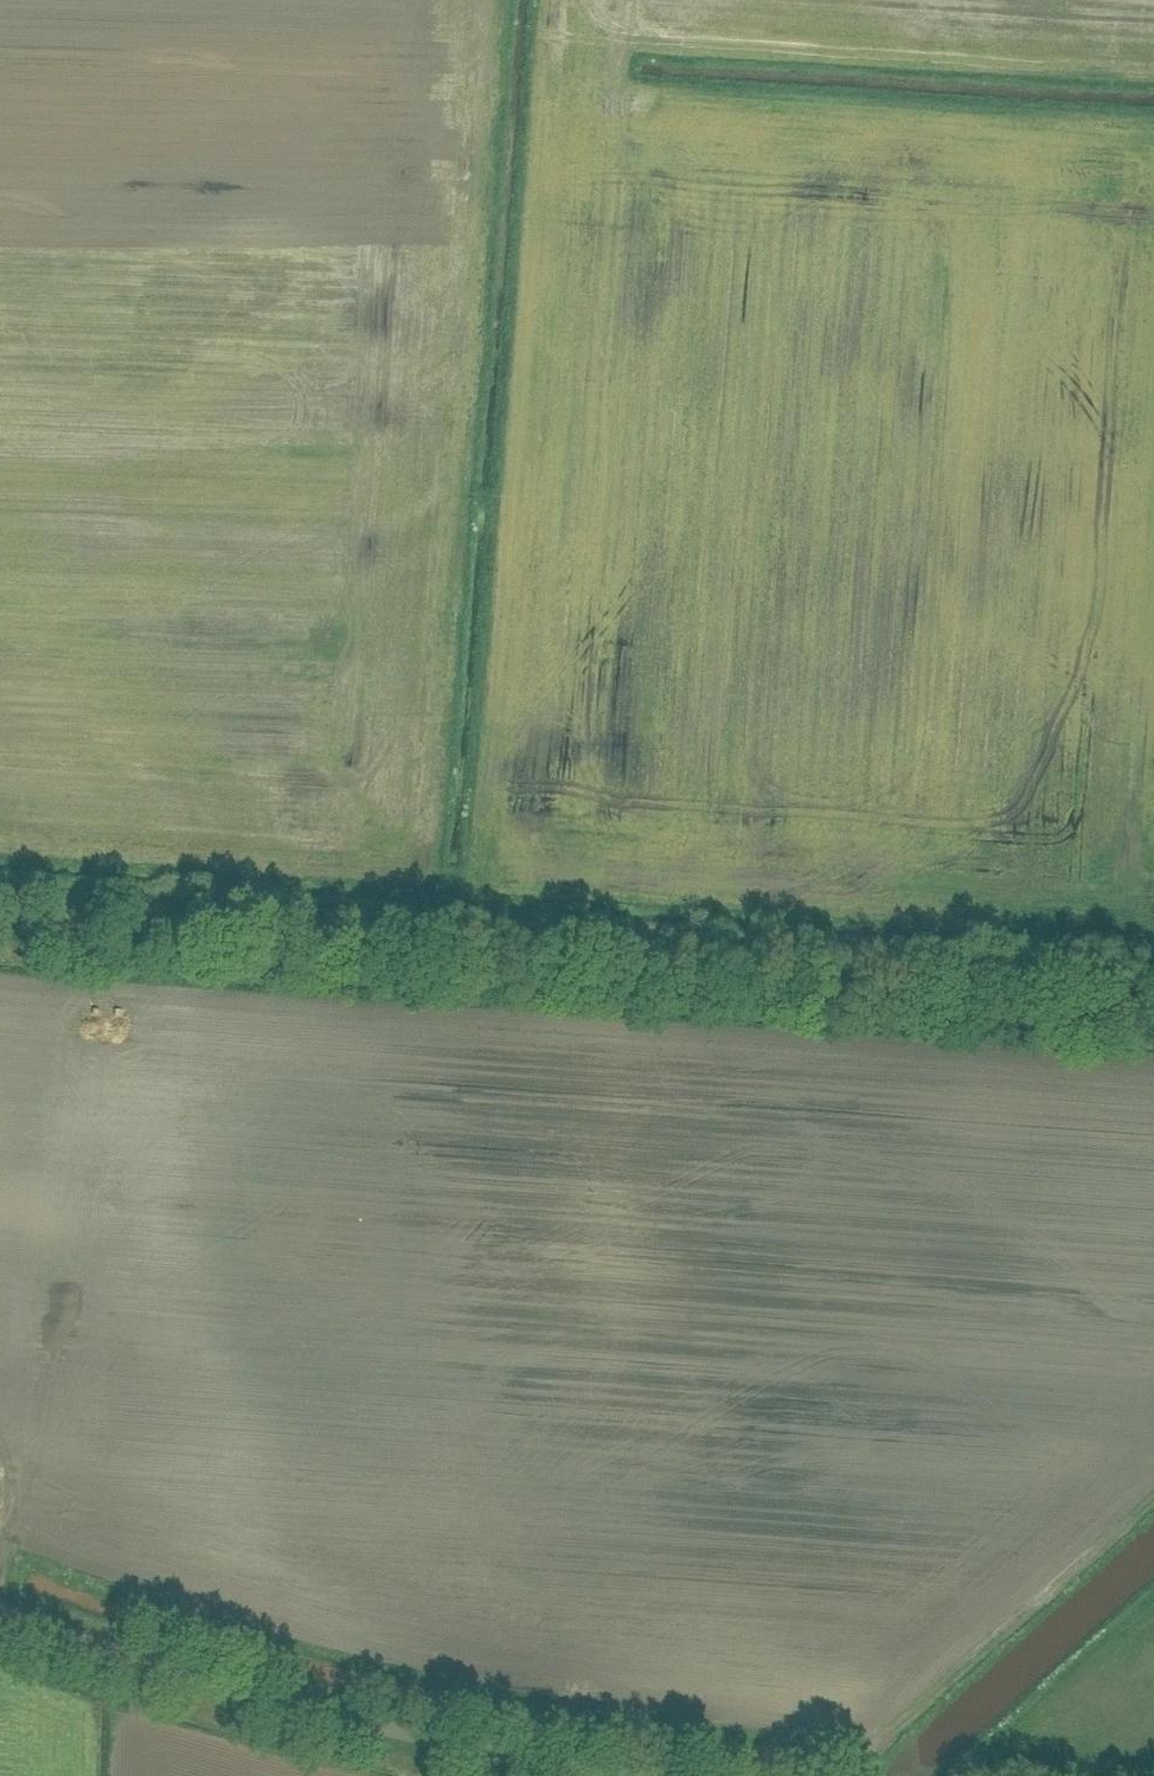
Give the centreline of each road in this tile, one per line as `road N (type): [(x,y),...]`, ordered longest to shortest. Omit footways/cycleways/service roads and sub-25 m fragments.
road 1 (unclassified): [(615,1775),(309,1711),(0,1612)]

